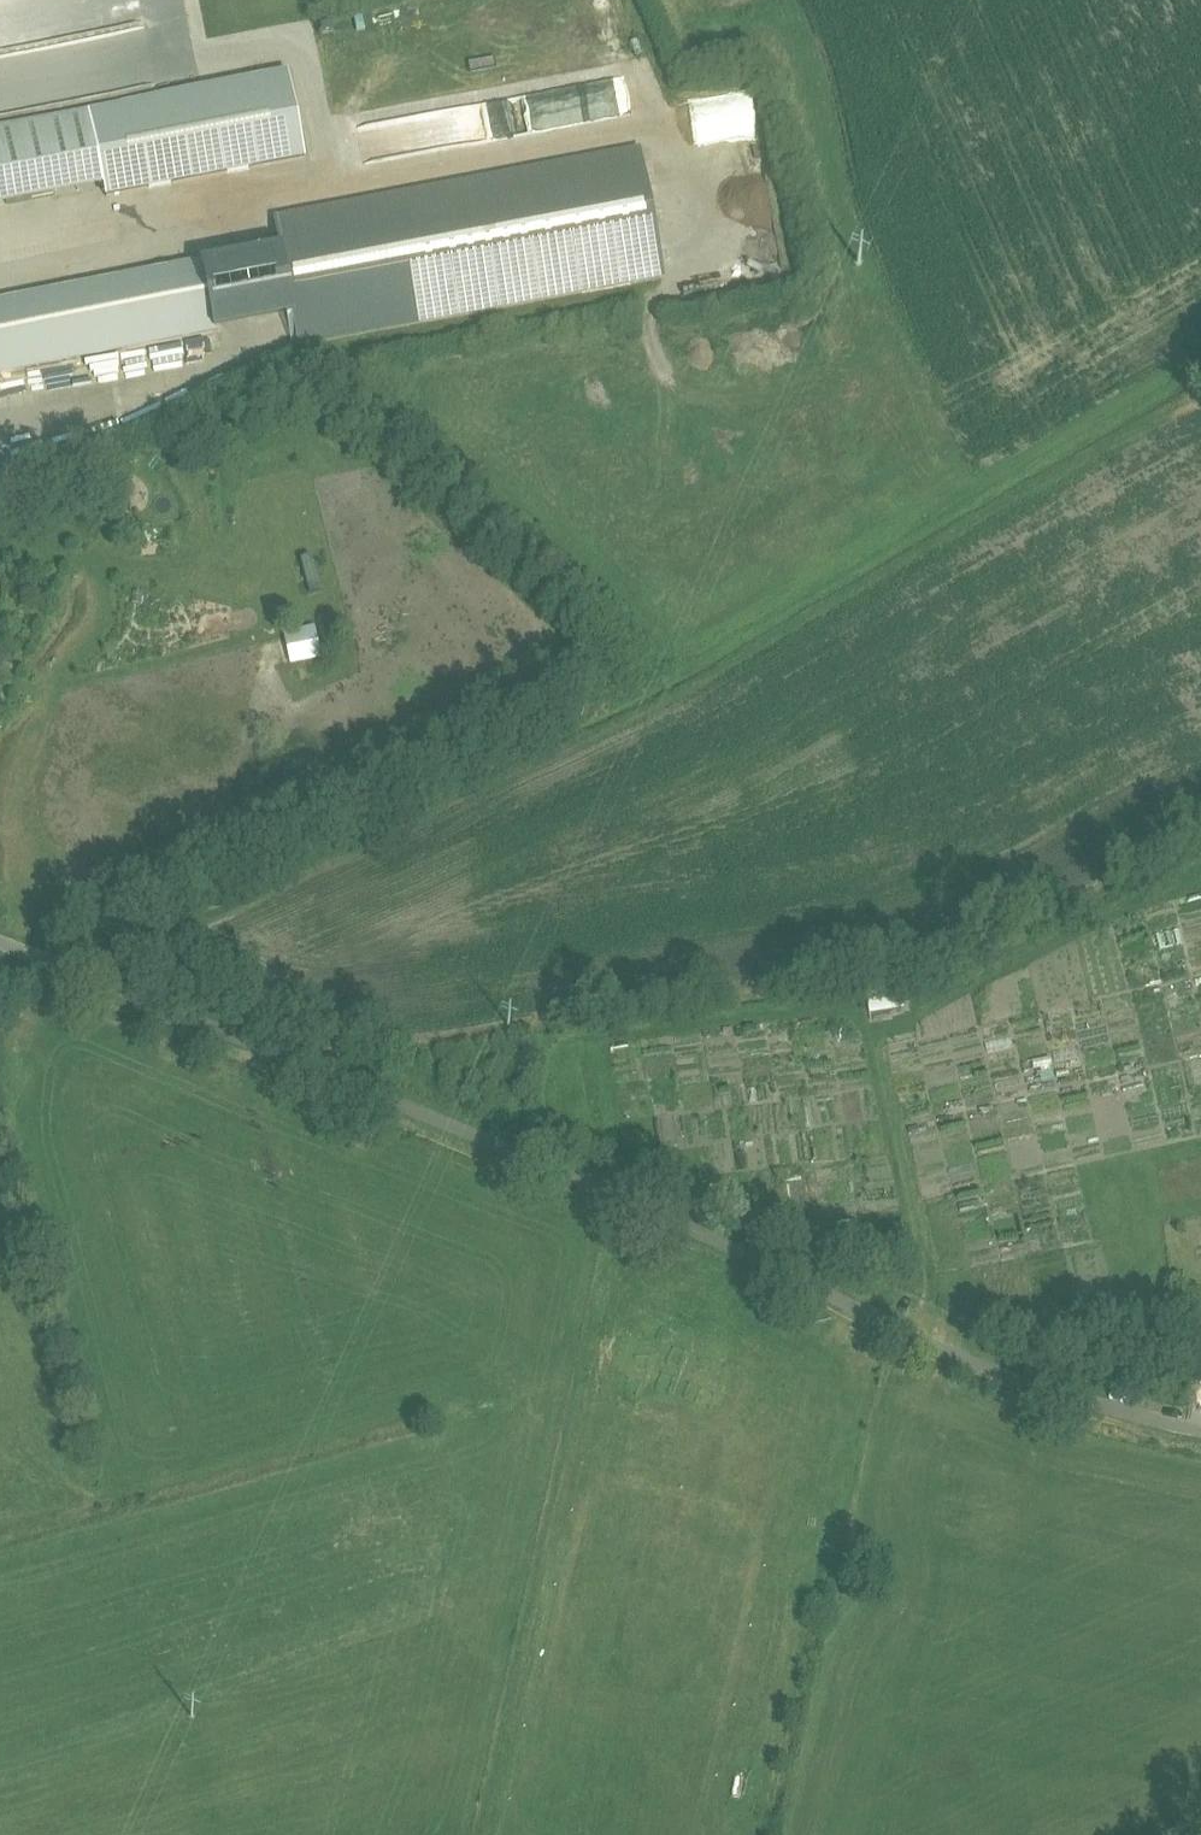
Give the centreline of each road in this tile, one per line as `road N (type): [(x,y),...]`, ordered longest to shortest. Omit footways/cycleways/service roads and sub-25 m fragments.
road 1 (unclassified): [(1200,1428),(1076,1404),(0,944)]

